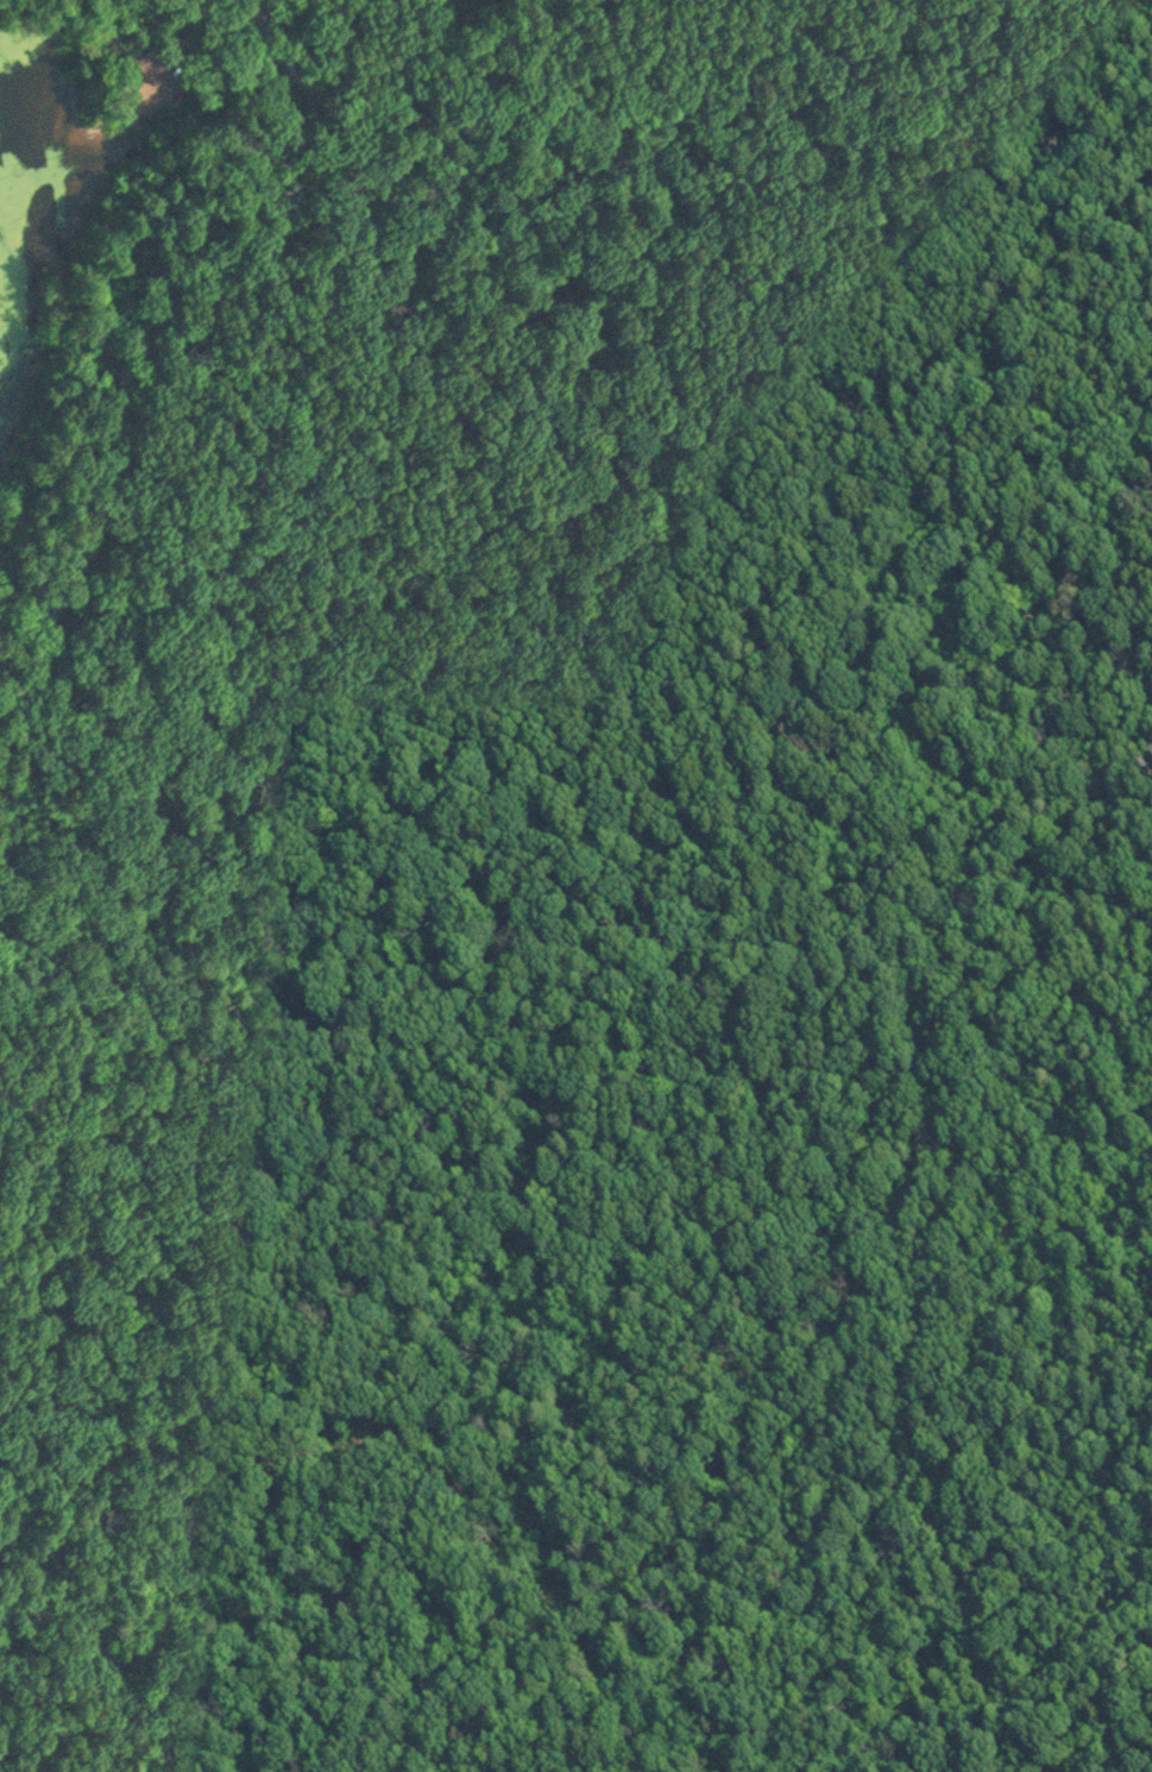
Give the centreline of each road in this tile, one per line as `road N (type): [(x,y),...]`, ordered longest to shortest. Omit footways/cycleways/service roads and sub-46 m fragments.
road 1 (residential): [(0,748),(49,649),(99,514),(168,275),(215,212),(304,170),(322,150),(321,121),(276,56),(259,0)]

